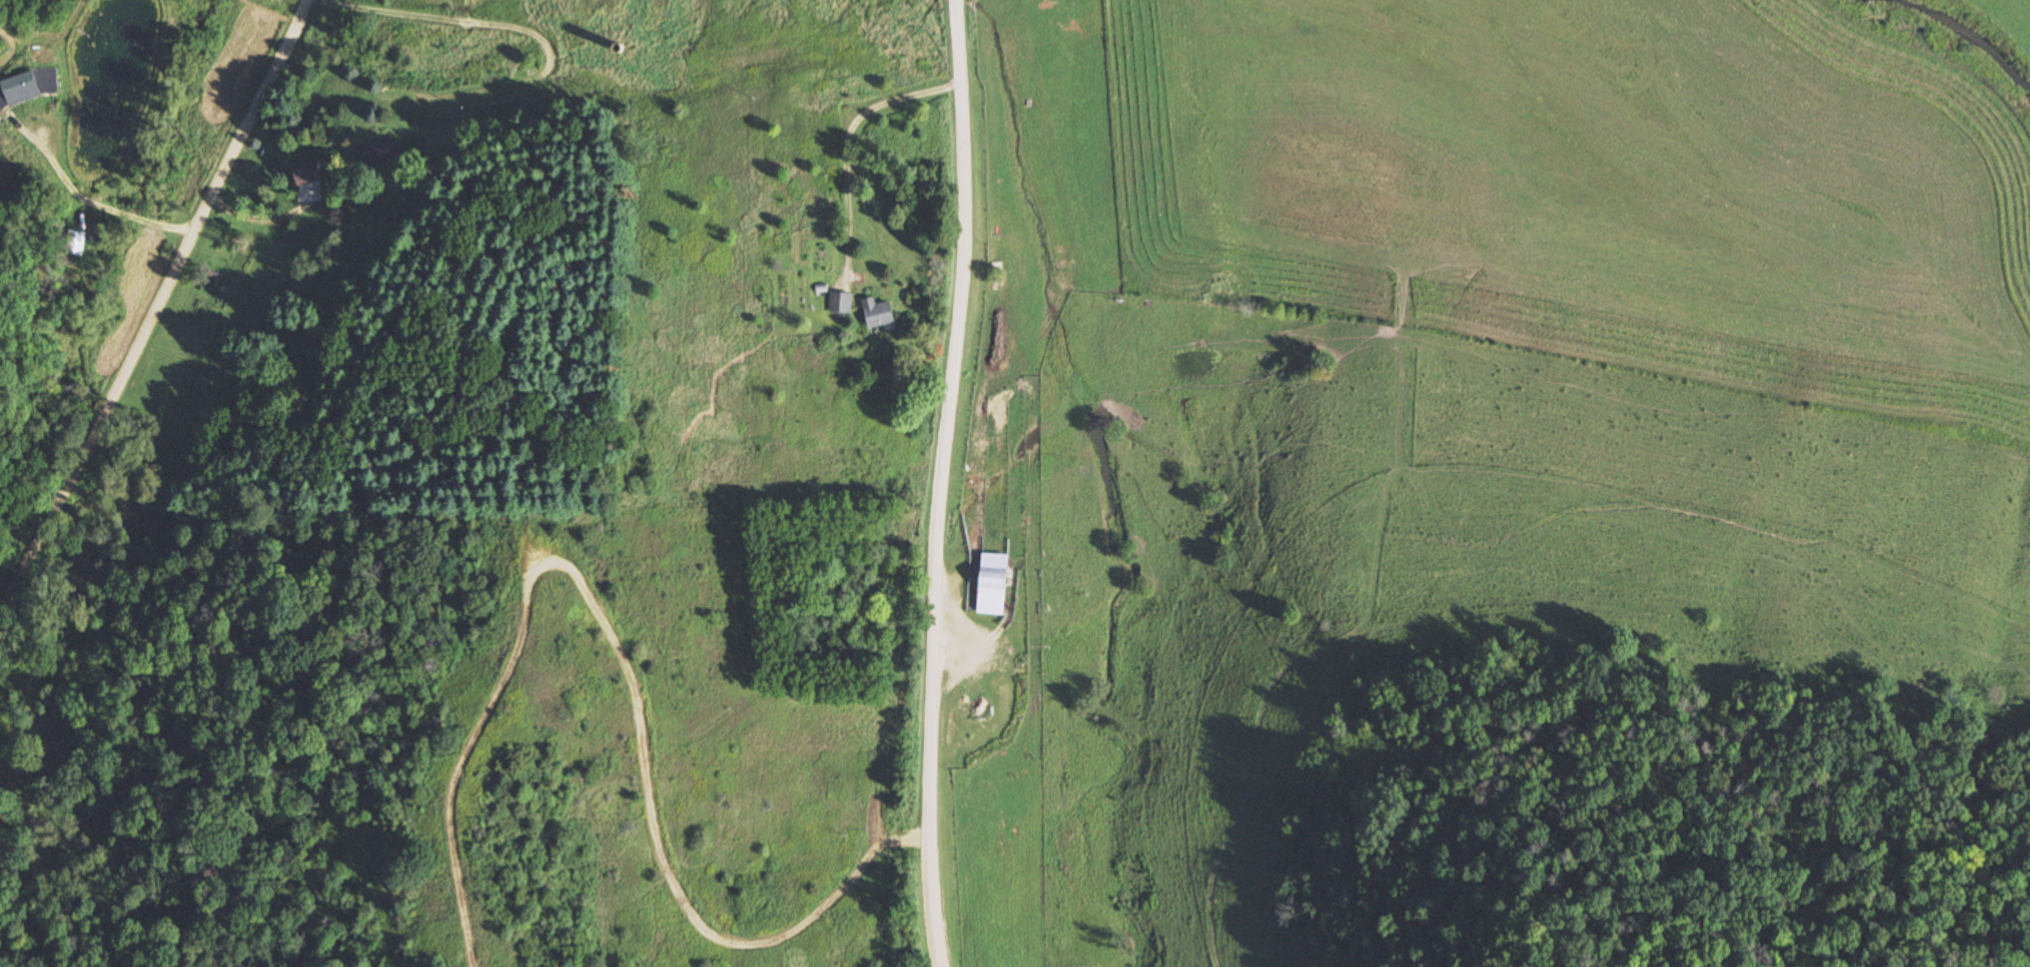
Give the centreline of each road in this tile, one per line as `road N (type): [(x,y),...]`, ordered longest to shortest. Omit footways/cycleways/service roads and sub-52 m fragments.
road 1 (residential): [(946,966),(930,805),(936,552),(959,348),(964,198),(954,0)]
road 2 (residential): [(0,604),(173,279),(307,0)]

